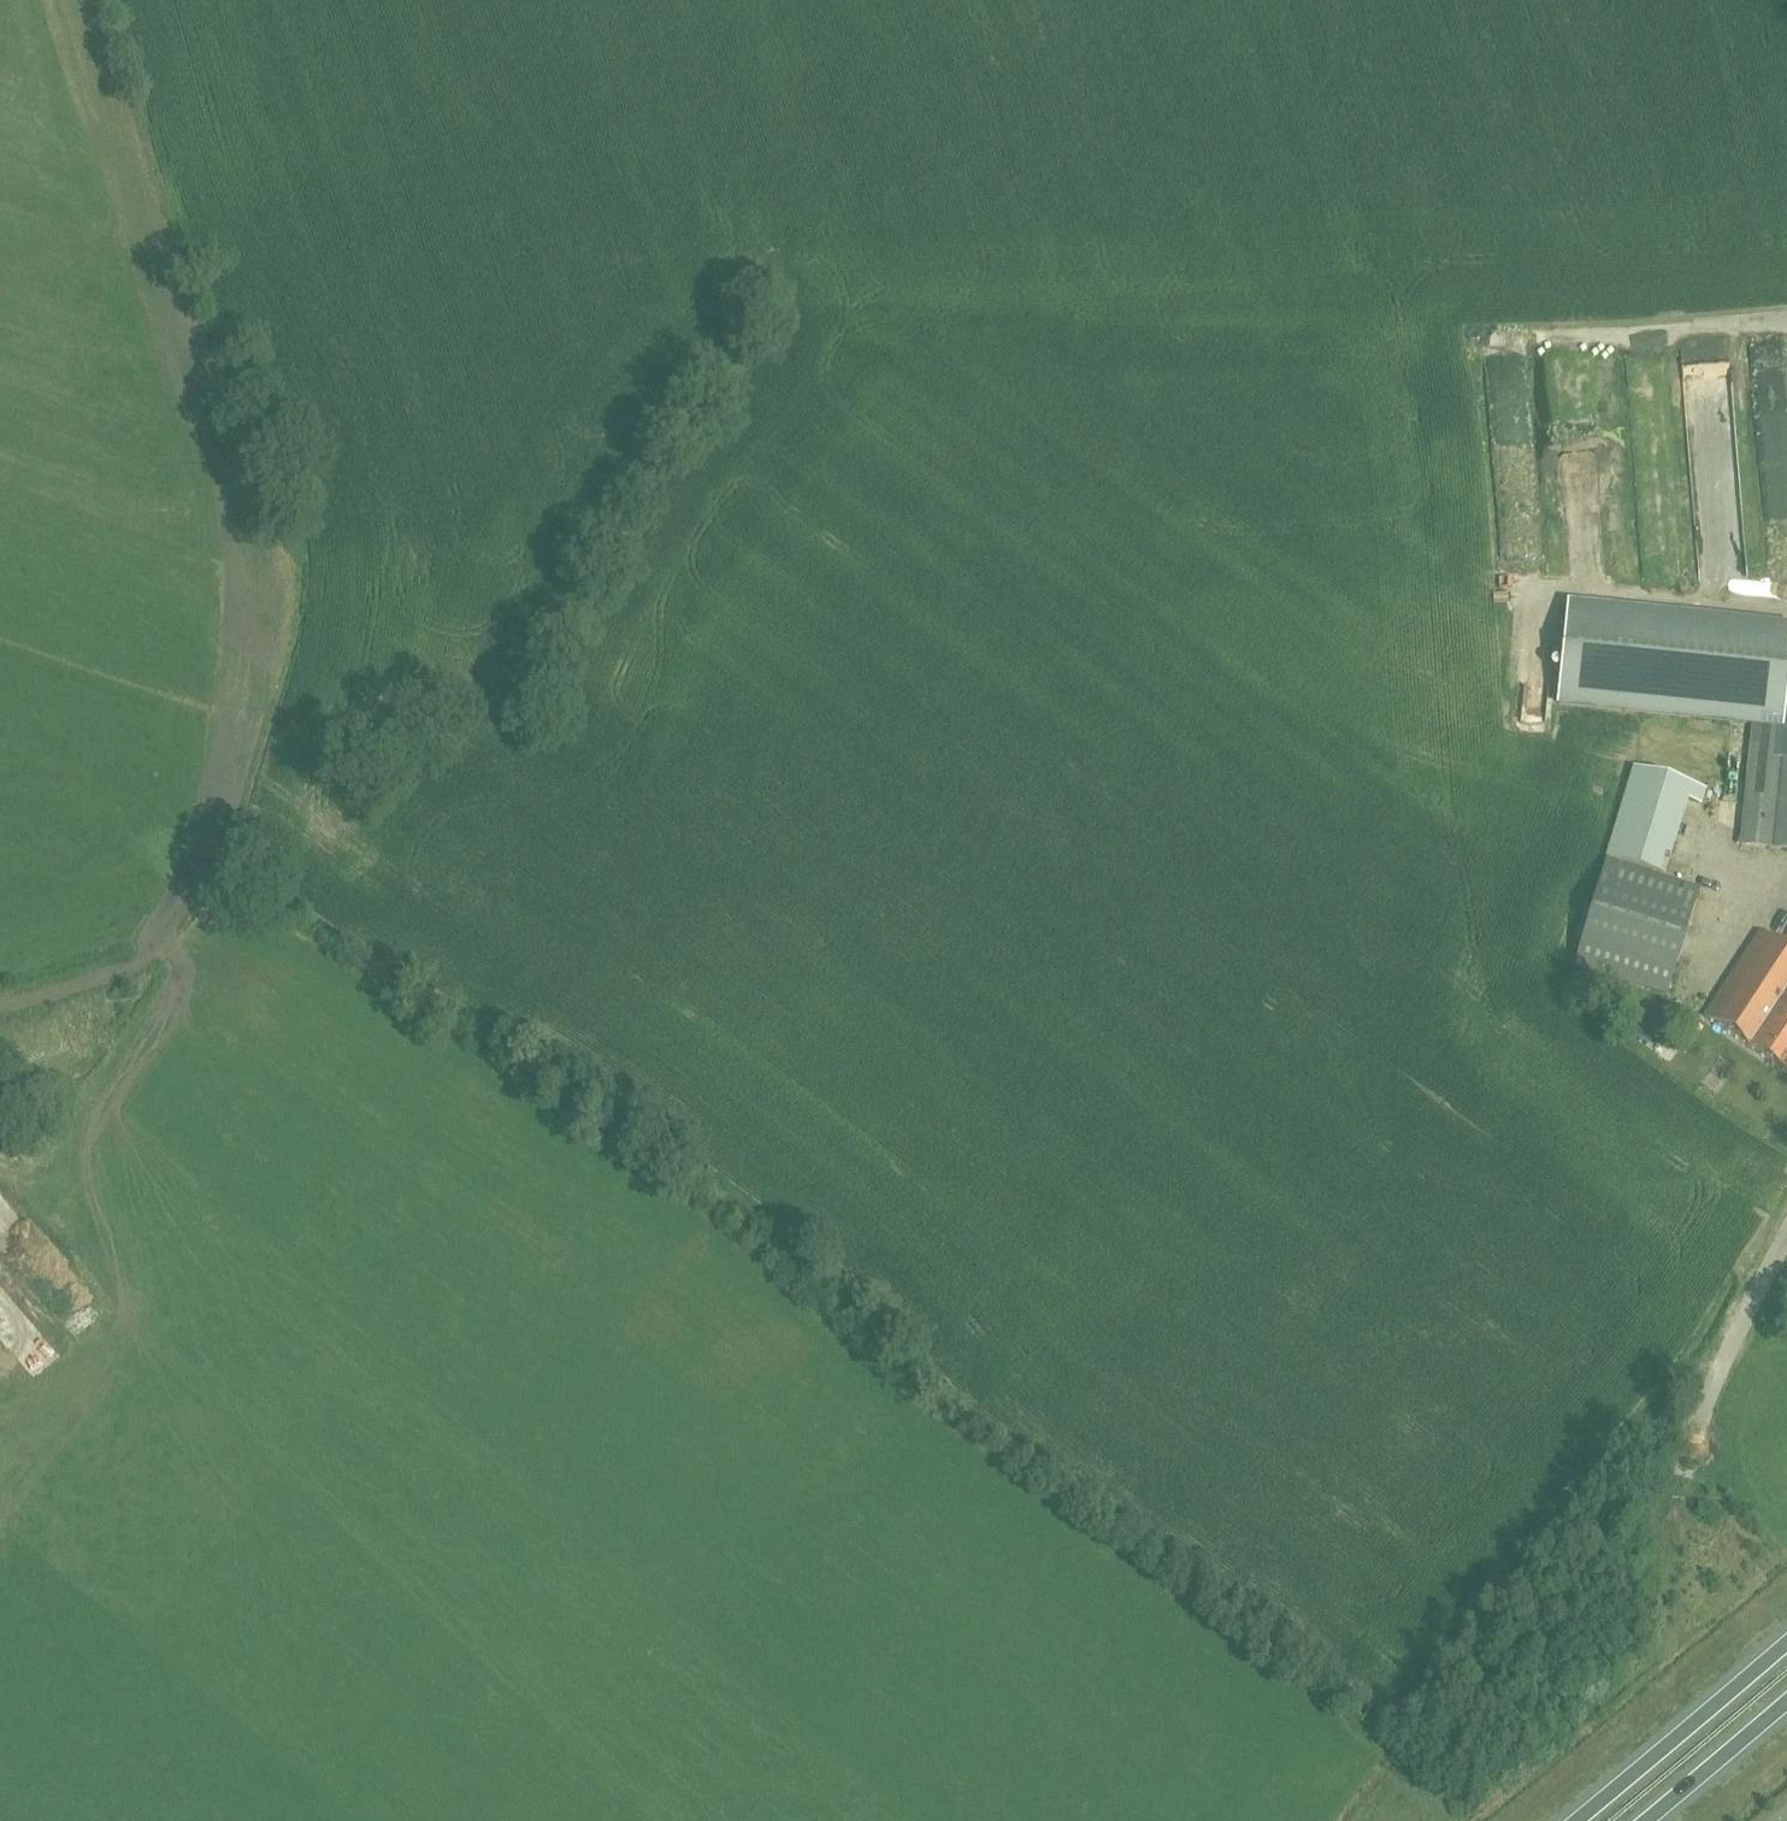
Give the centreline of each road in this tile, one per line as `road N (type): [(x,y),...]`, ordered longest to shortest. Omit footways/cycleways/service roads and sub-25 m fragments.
road 1 (trunk): [(1786,1640),(1567,1820)]
road 2 (unclassified): [(1702,1419),(1786,1237)]
road 3 (trunk): [(1647,1820),(1786,1702)]

